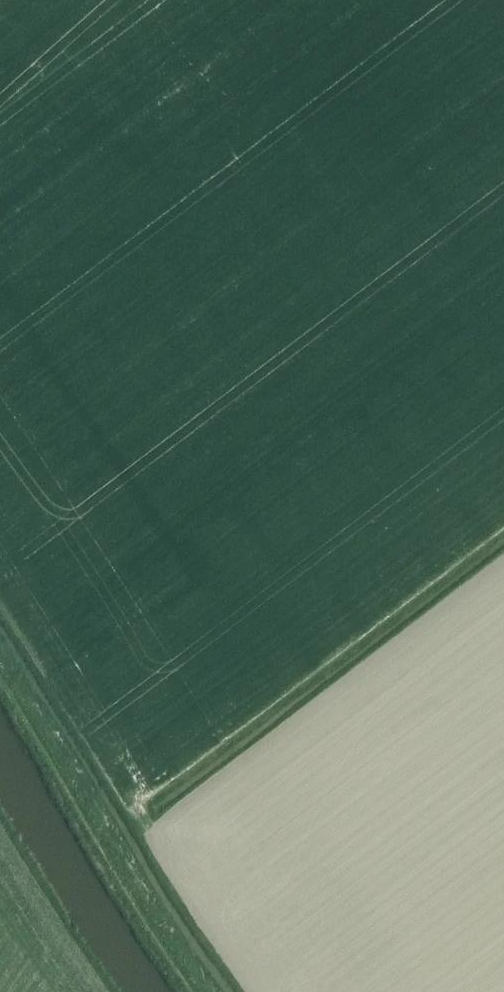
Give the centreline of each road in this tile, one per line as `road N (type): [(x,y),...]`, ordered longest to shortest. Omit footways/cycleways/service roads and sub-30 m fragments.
road 1 (track): [(0,675),(197,991)]

